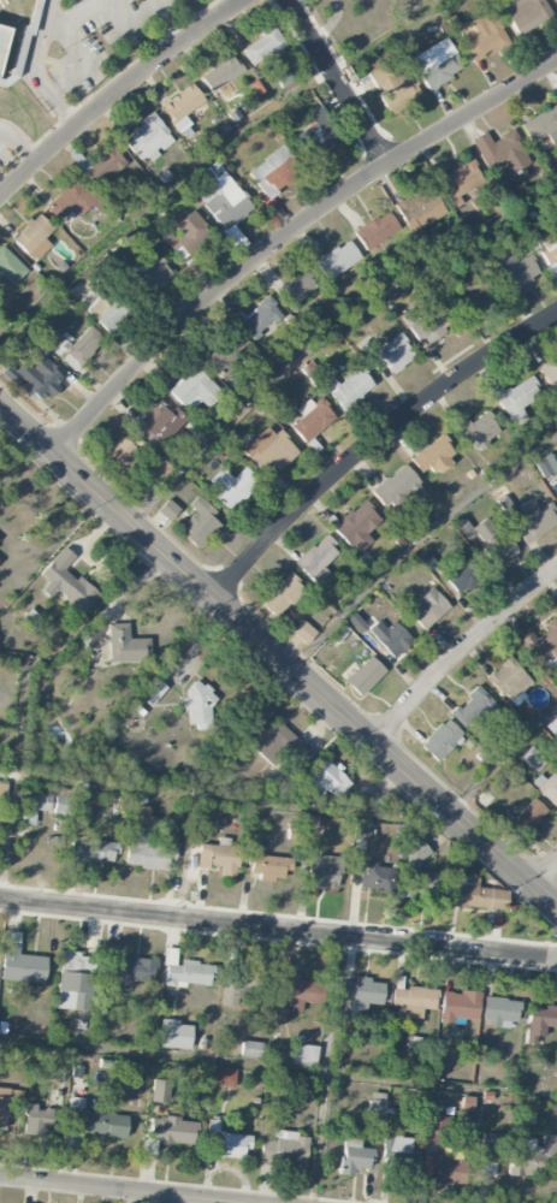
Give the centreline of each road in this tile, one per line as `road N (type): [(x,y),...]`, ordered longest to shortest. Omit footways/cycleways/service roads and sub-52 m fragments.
road 1 (secondary): [(0,407),(556,909)]
road 2 (residential): [(556,59),(257,259),(180,324),(53,456)]
road 3 (residential): [(556,960),(0,900)]
road 4 (residential): [(556,315),(371,445),(213,602)]
road 5 (residential): [(245,0),(149,65),(0,195)]
road 6 (residential): [(556,572),(445,668),(374,746)]
road 7 (residential): [(244,1202),(0,1175)]
road 8 (residential): [(389,166),(288,0)]

